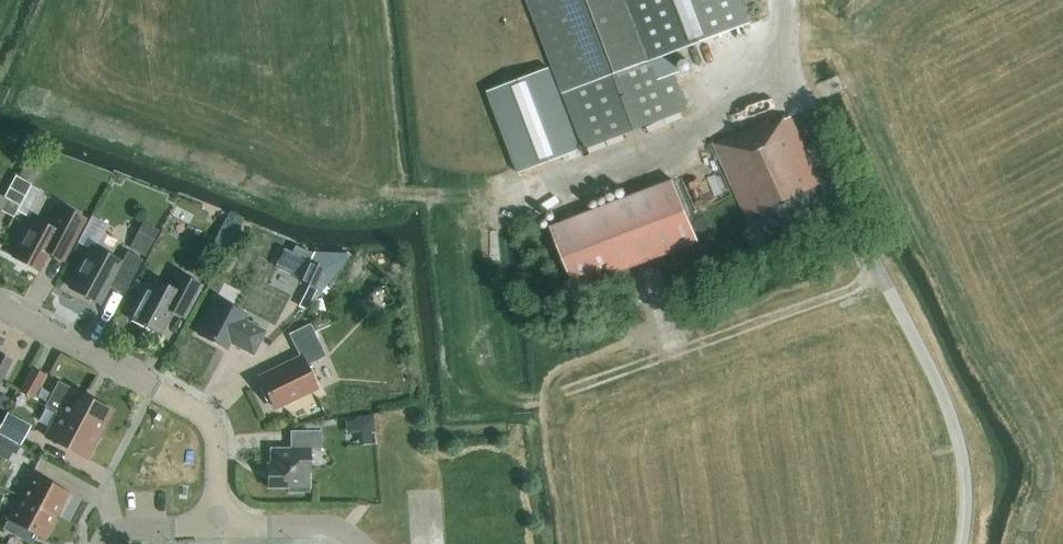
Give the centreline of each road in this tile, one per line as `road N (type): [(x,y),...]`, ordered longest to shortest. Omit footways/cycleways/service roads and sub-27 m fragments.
road 1 (residential): [(0,308),(208,422),(216,439),(219,528)]
road 2 (residential): [(219,528),(326,526),(356,543)]

